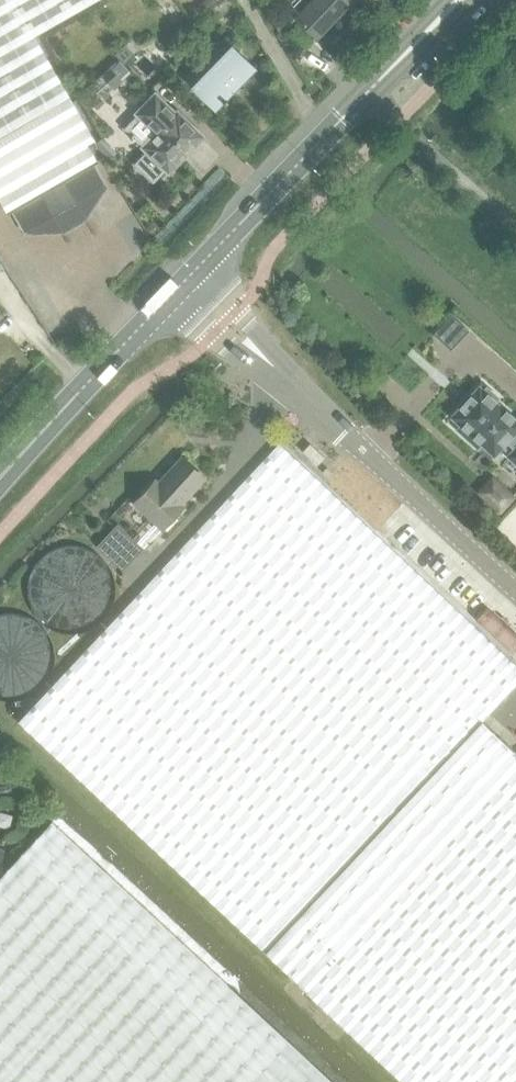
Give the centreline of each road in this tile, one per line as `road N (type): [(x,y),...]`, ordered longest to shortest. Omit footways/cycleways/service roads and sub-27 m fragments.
road 1 (unclassified): [(515,584),(284,374)]
road 2 (secondary): [(200,271),(381,78)]
road 3 (secondary): [(0,481),(177,296)]
road 4 (unclassified): [(177,296),(237,352),(284,374)]
road 5 (unclassified): [(284,374),(200,271)]

